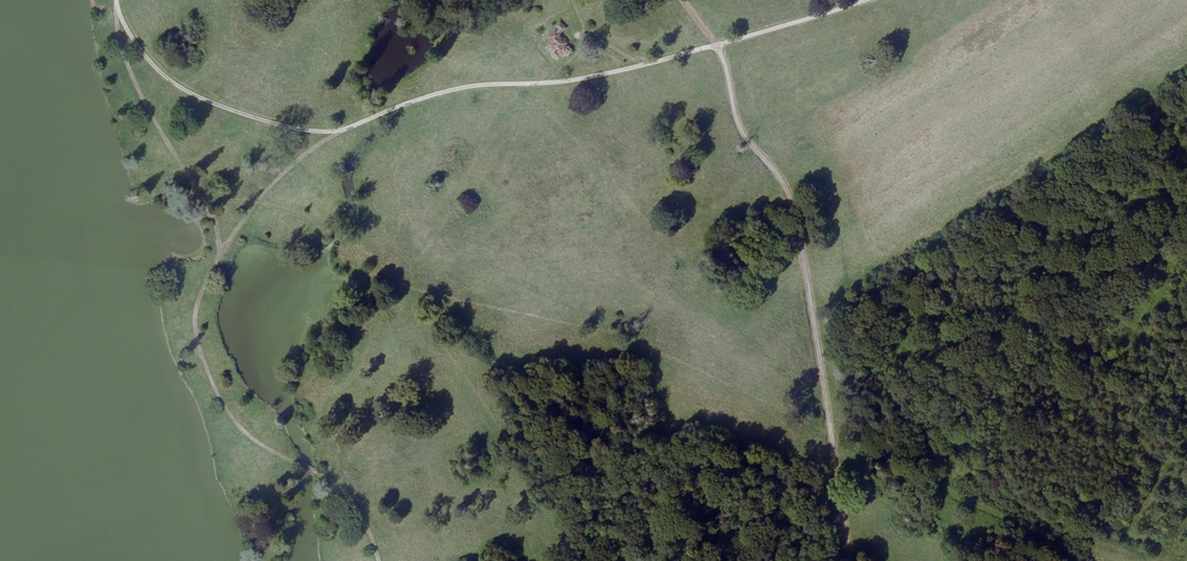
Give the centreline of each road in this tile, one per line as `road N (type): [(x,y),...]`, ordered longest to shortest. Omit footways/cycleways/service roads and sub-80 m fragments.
road 1 (unclassified): [(713,45),(737,126),(792,210),(848,560)]
road 2 (unclassified): [(220,250),(193,324),(214,392),(253,442),(345,496),(376,560)]
road 3 (unclassified): [(648,64),(568,81),(460,88),(338,132)]
road 4 (track): [(830,437),(1076,560)]
road 5 (unclassified): [(115,13),(145,60),(188,94),(261,122),(338,132)]
road 6 (unclassified): [(115,13),(128,73),(220,250)]
road 7 (unclassified): [(338,132),(276,179),(220,250)]
road 8 (unclassified): [(866,0),(713,45)]

